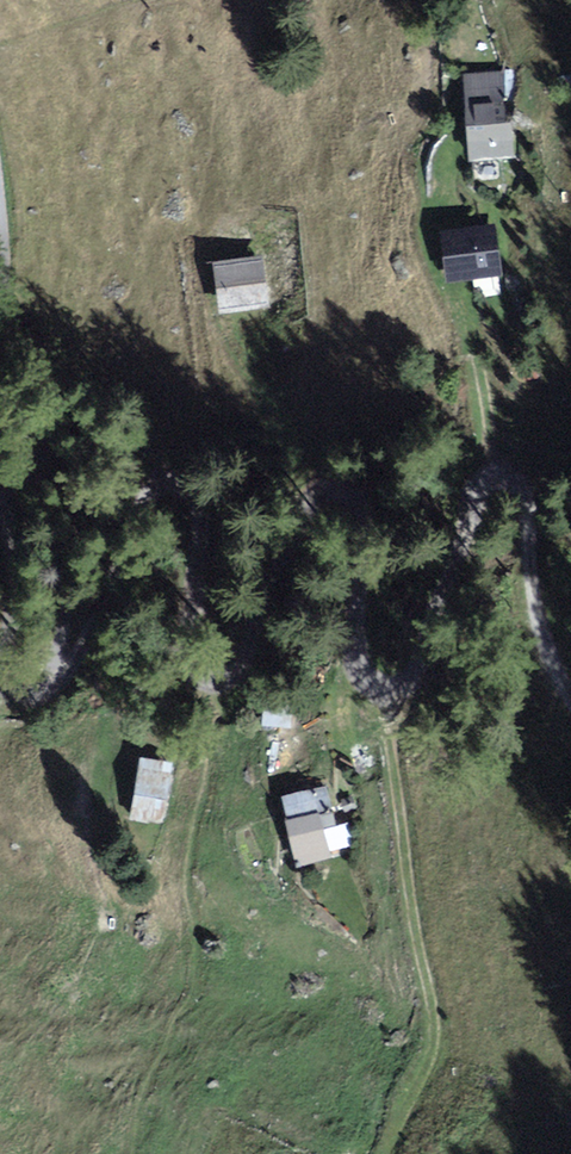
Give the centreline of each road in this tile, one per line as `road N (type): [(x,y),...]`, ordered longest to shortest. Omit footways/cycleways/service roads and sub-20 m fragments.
road 1 (residential): [(570,701),(537,621),(520,490),(509,476),(495,474),(481,487),(415,664),(388,684),(372,677),(360,641),(358,504),(333,490),(317,497),(301,520),(234,666),(218,675),(200,669),(190,654),(201,506),(190,489),(171,483),(147,493),(55,678),(37,690),(17,685),(5,660),(11,575),(0,505)]

